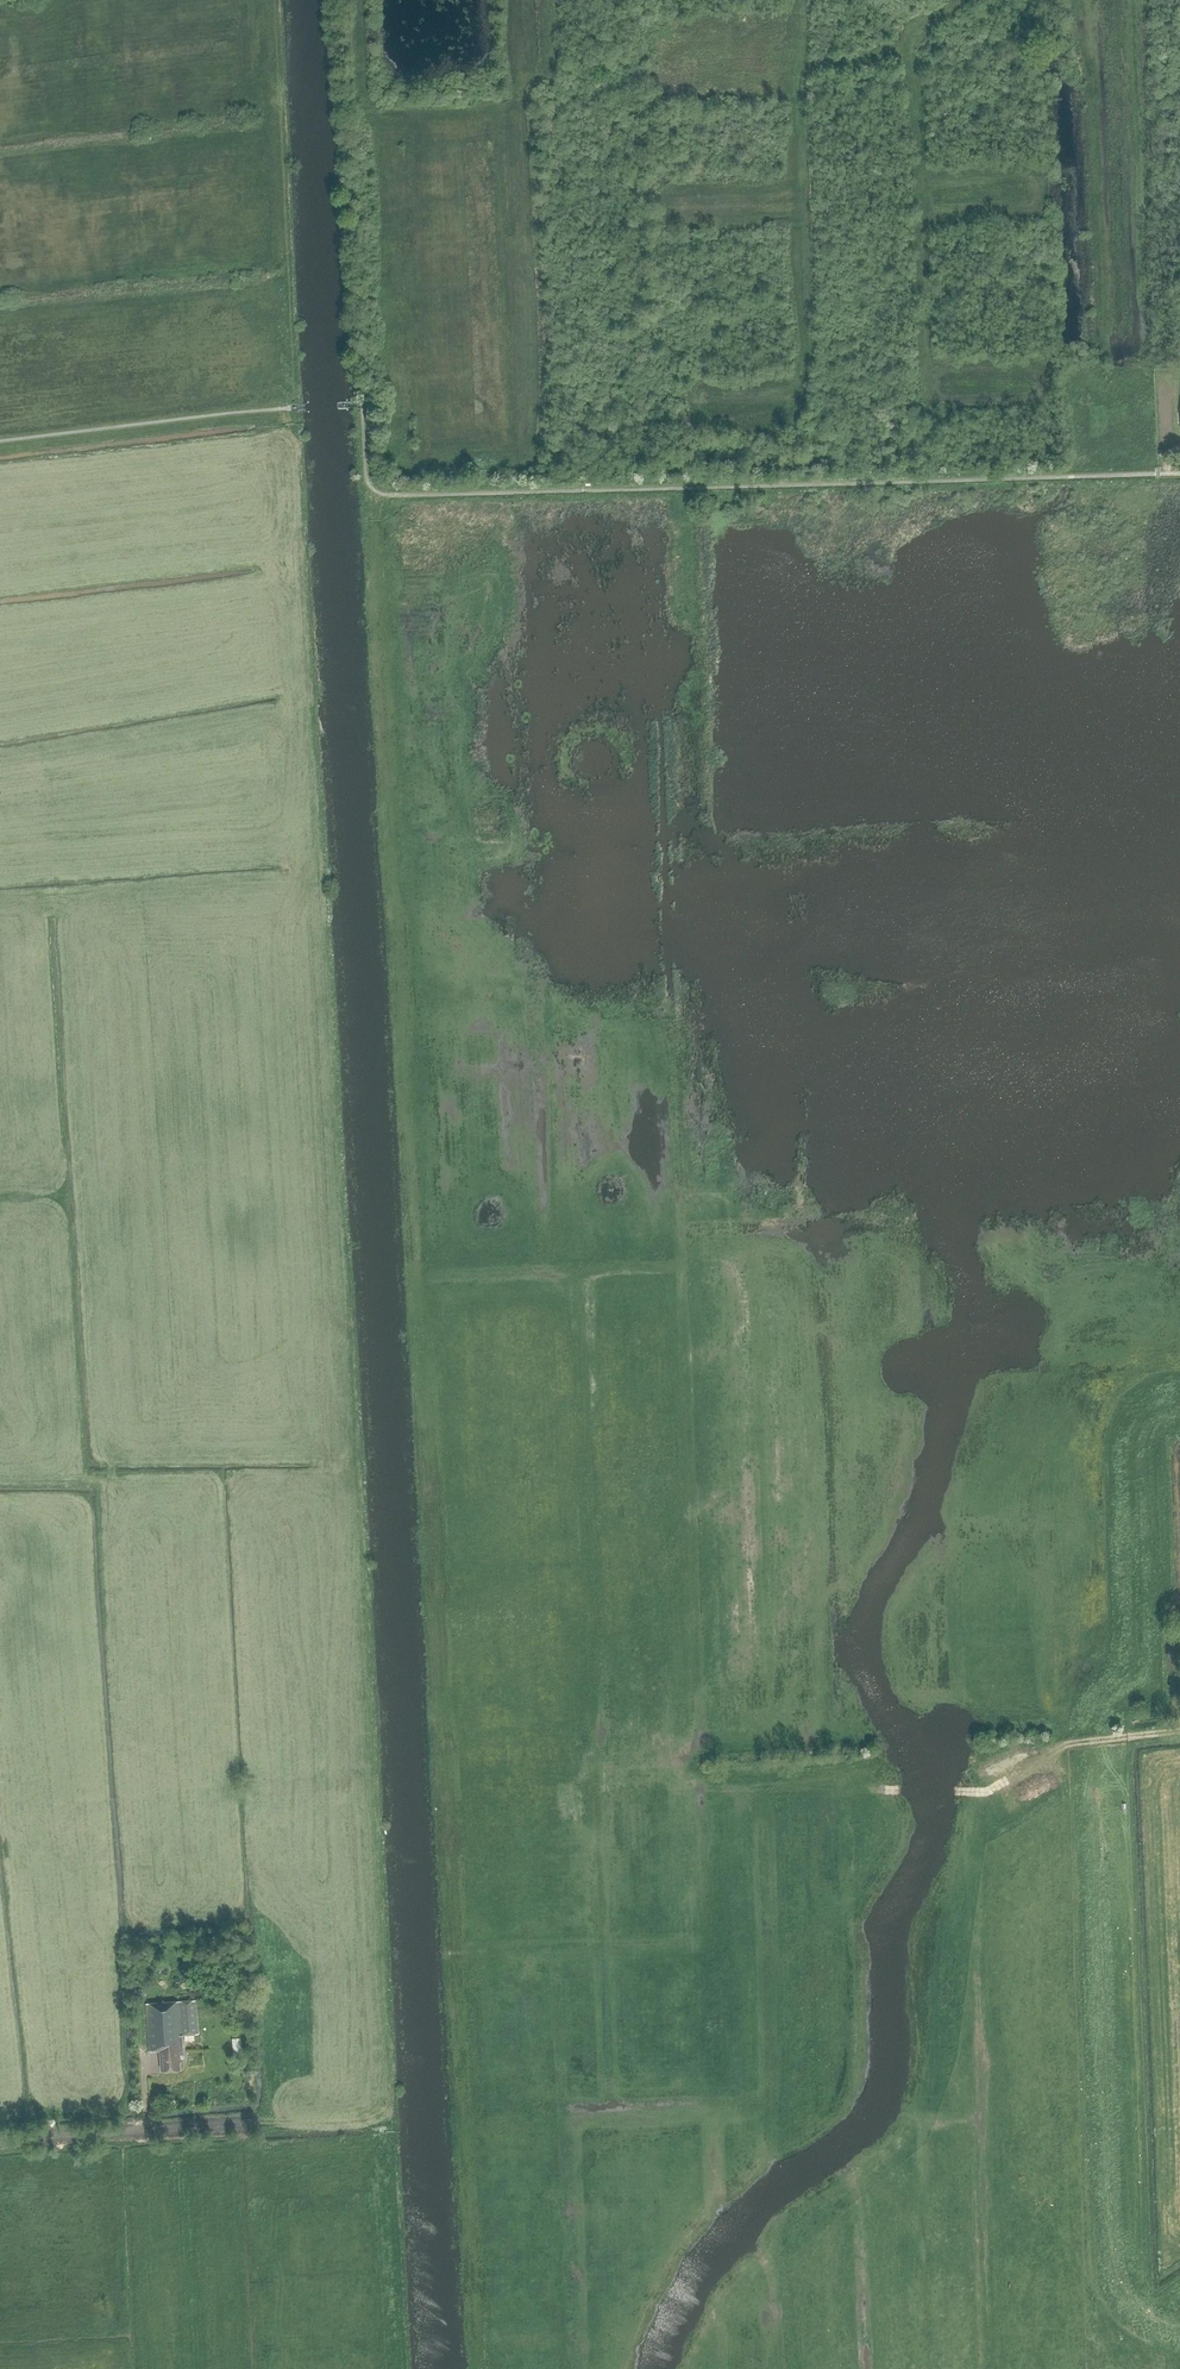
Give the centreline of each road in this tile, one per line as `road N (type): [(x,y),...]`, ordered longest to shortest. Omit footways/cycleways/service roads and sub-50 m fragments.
road 1 (track): [(1179,1730),(1082,1741),(1007,1781)]
road 2 (unclassified): [(0,2141),(164,2130)]

